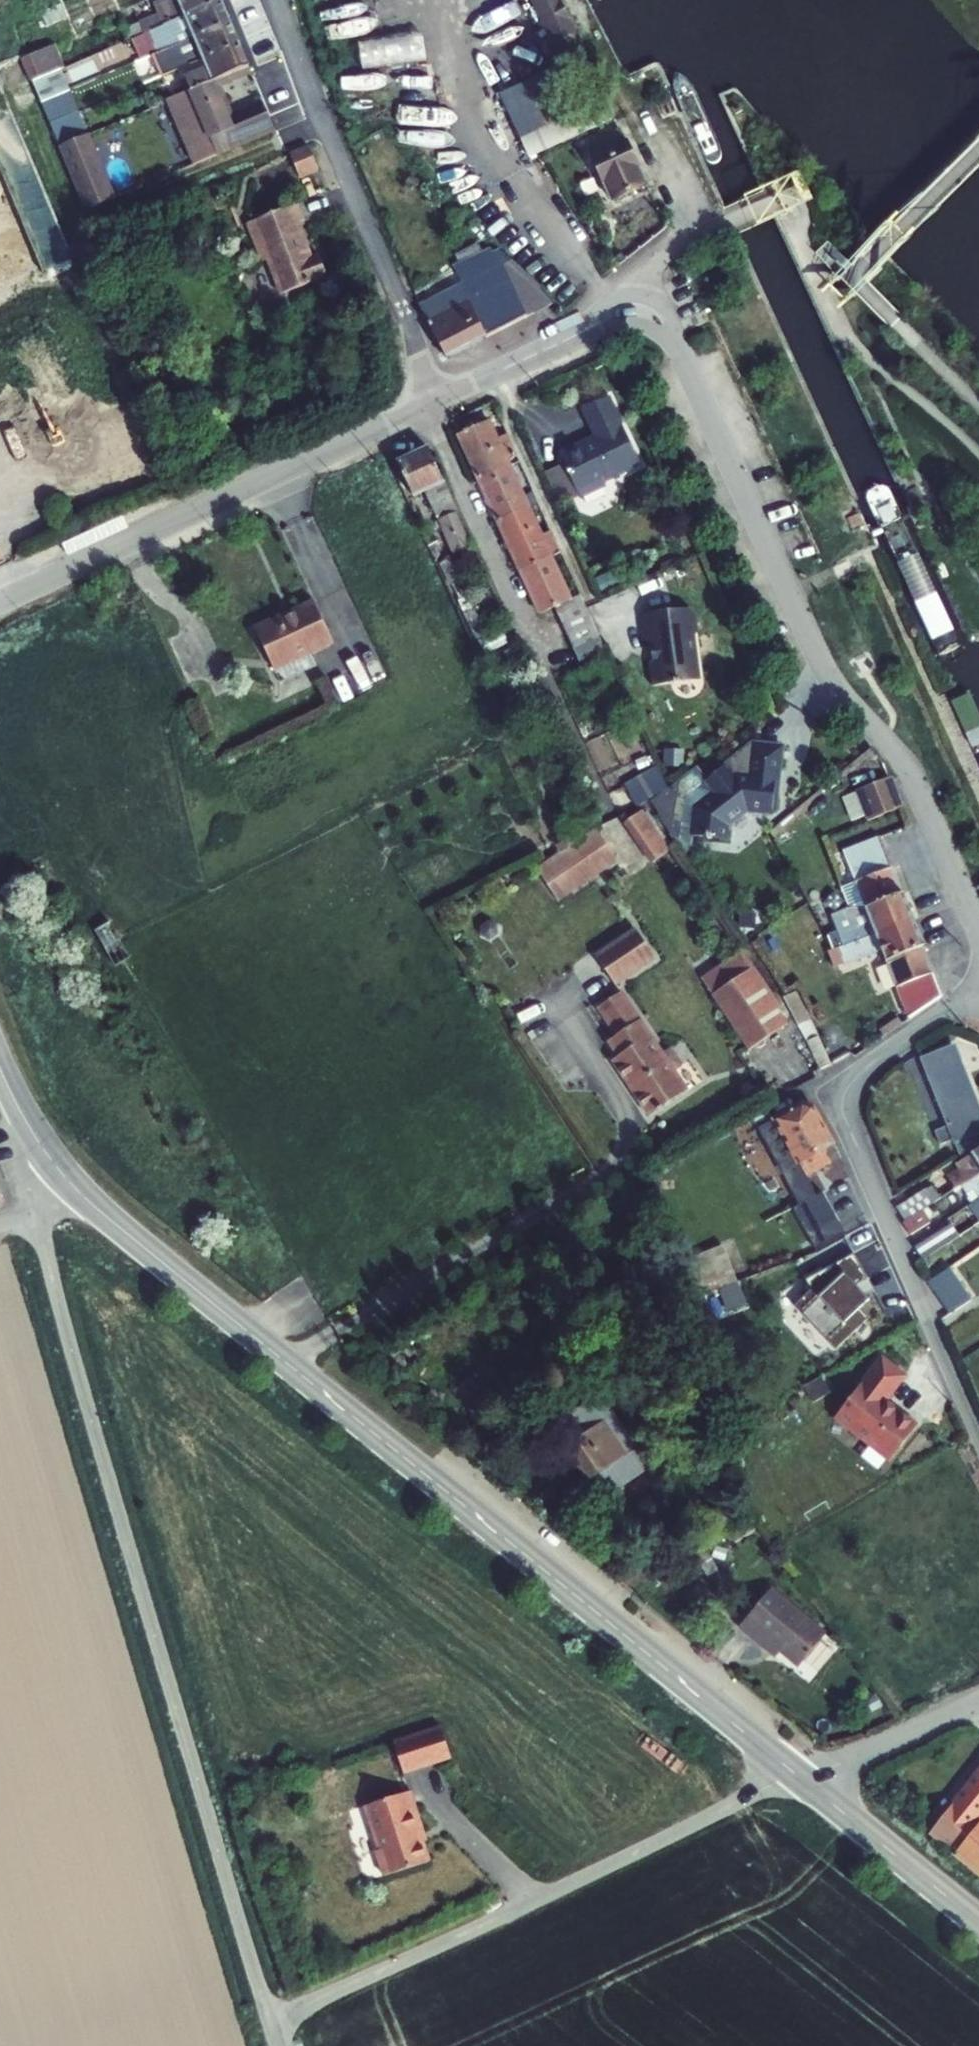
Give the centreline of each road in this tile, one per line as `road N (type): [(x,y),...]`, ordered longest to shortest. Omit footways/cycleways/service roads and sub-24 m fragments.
road 1 (residential): [(429,408),(614,314),(656,319),(791,611),(838,698),(907,762),(978,931)]
road 2 (secondary): [(72,1183),(801,1777)]
road 3 (unclassified): [(270,2019),(37,1214)]
road 4 (unclassified): [(270,2019),(801,1777)]
road 5 (residential): [(978,994),(865,1068),(850,1082),(842,1109),(978,1435)]
road 6 (residential): [(0,600),(429,408)]
road 7 (residential): [(279,0),(404,310),(429,408)]
road 8 (residential): [(429,408),(603,803)]
road 9 (secondary): [(801,1777),(978,1922)]
road 10 (residential): [(978,1701),(801,1777)]
road 11 (secondary): [(0,1069),(72,1183)]

